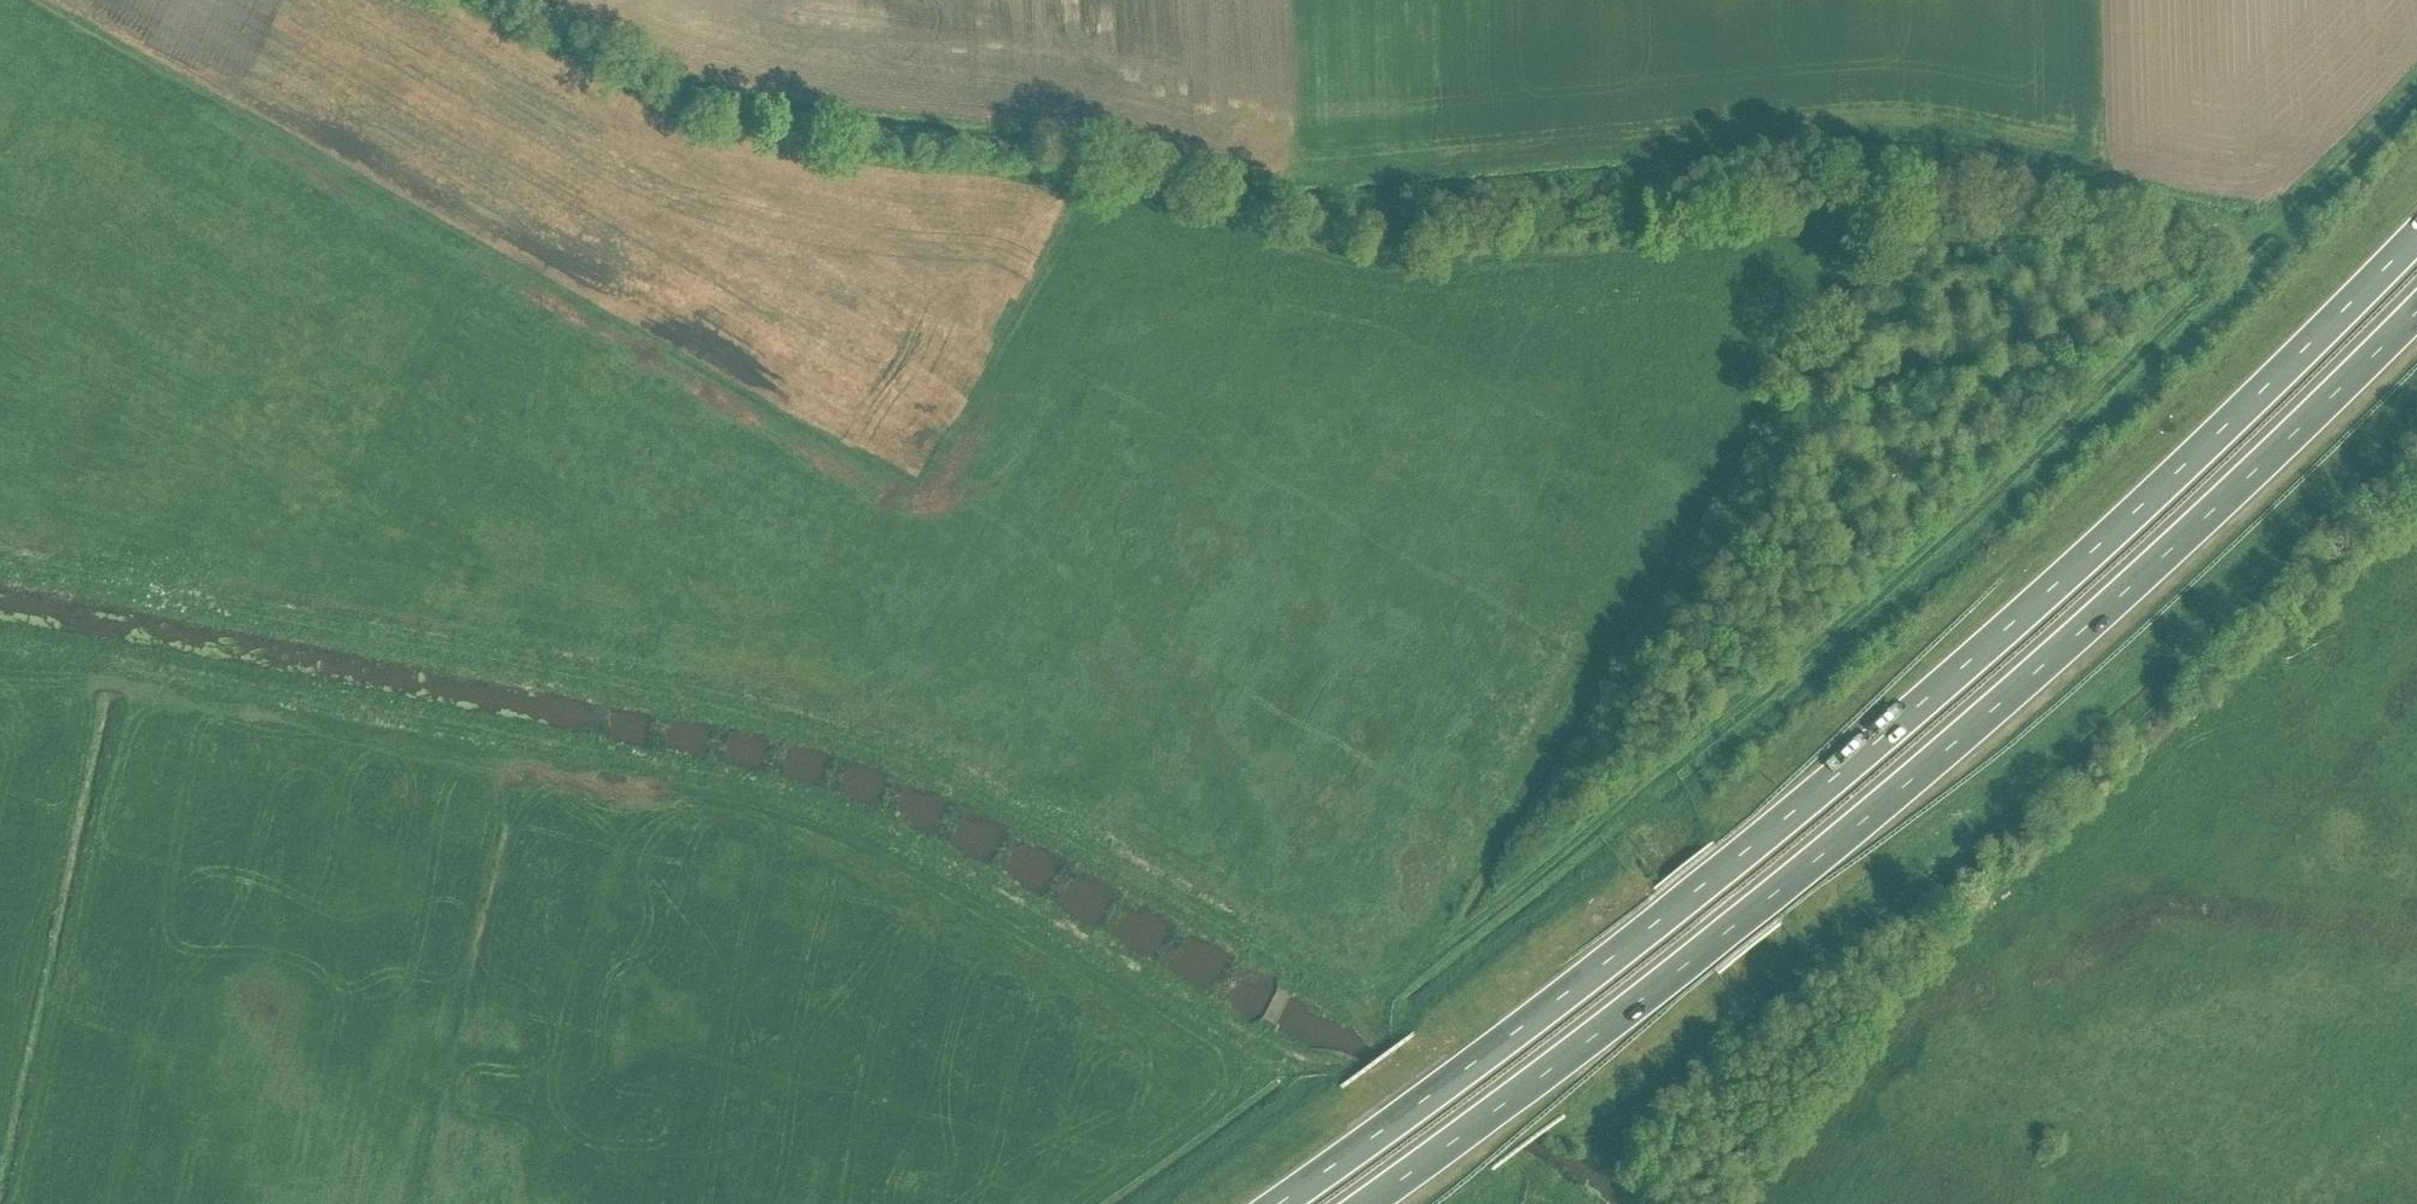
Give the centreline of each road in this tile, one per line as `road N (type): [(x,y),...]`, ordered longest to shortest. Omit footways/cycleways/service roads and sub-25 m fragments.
road 1 (trunk): [(2416,236),(2176,477),(1930,697),(1673,914),(1283,1203)]
road 2 (trunk): [(1371,1203),(1709,950),(1966,736),(2416,314)]
road 3 (track): [(2416,61),(2268,235),(1908,158),(1865,160),(1847,195)]

